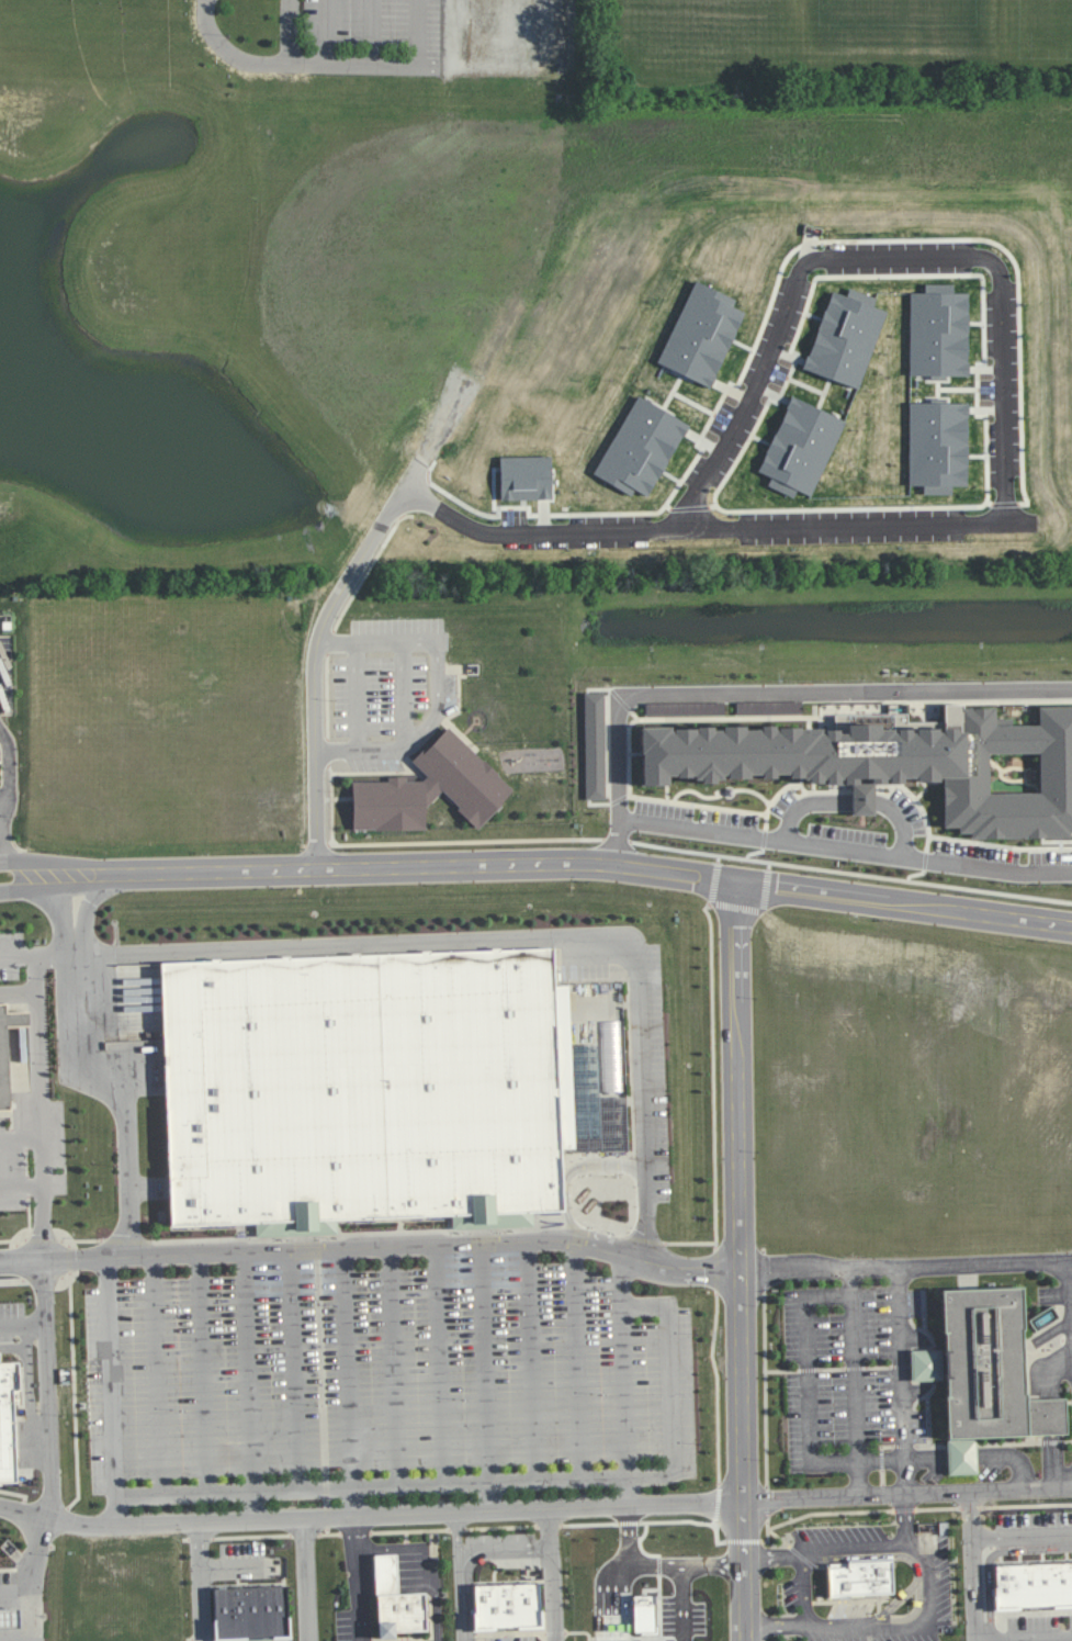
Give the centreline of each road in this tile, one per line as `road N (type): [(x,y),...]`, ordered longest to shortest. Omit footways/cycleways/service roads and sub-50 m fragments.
road 1 (residential): [(1071,927),(587,865),(98,877)]
road 2 (residential): [(737,883),(747,1639)]

